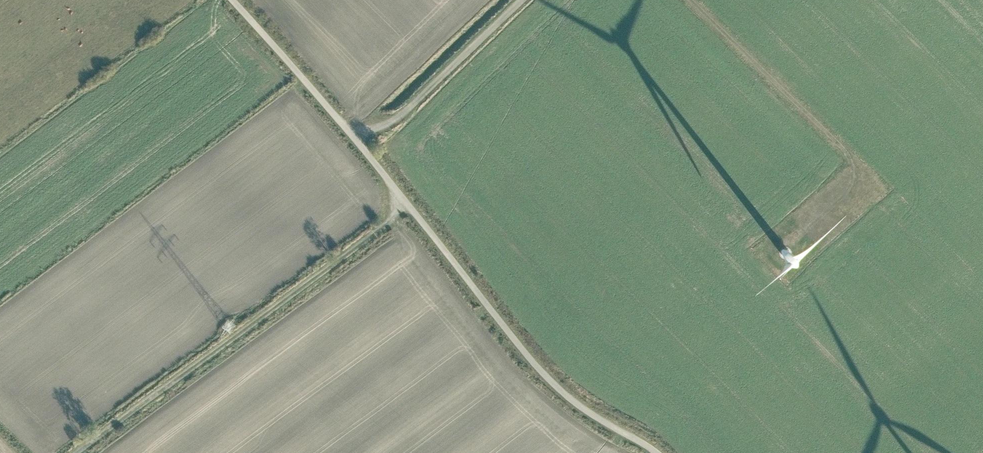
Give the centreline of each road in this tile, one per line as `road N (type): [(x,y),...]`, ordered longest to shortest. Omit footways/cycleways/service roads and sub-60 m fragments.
road 1 (unclassified): [(655,452),(566,398),(231,0)]
road 2 (track): [(73,452),(405,208)]
road 3 (track): [(691,0),(876,186),(818,232)]
road 4 (track): [(345,134),(384,128),(524,0)]

